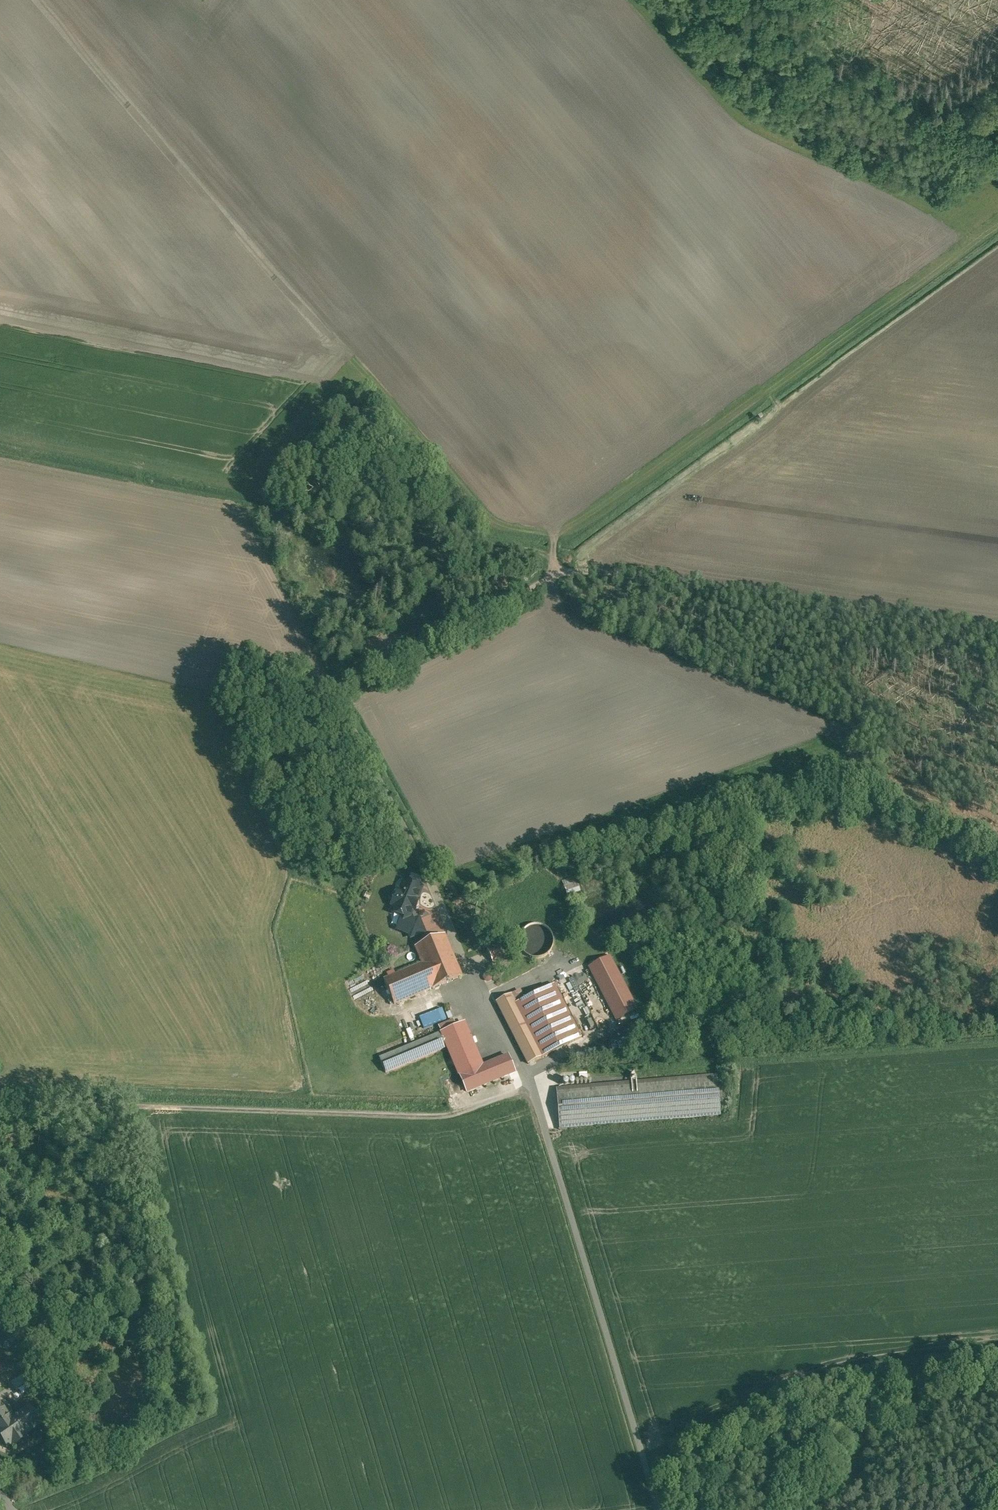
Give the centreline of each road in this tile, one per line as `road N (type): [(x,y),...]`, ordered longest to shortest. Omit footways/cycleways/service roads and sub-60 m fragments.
road 1 (track): [(563,577),(554,555),(0,456)]

